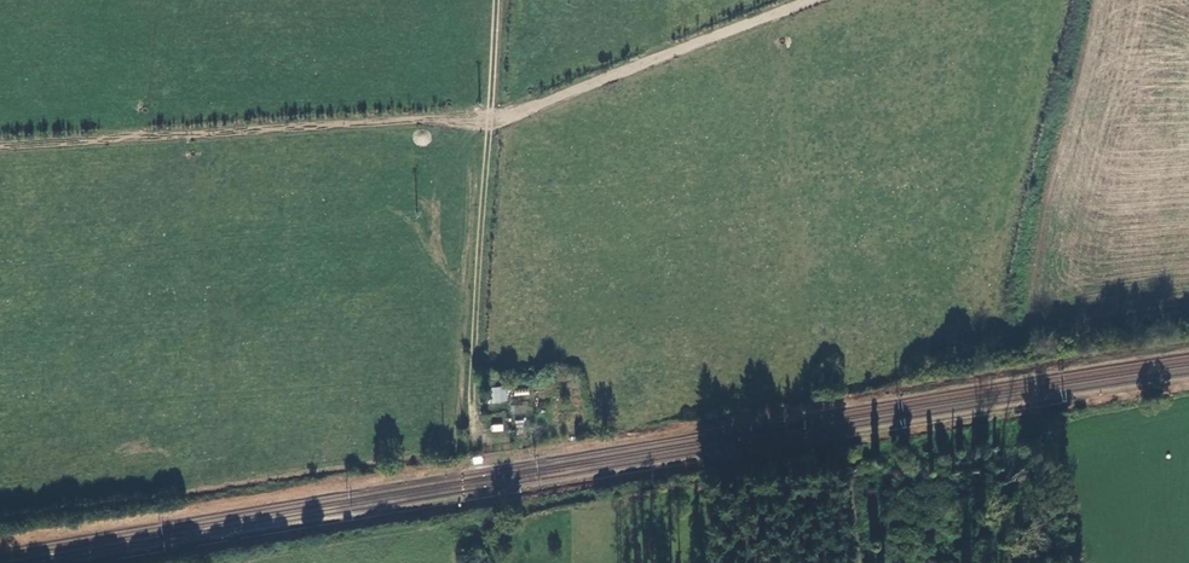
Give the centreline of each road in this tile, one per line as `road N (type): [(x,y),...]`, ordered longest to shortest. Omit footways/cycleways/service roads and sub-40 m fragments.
road 1 (track): [(493,0),(470,376),(476,439)]
road 2 (track): [(488,117),(517,113),(816,0)]

